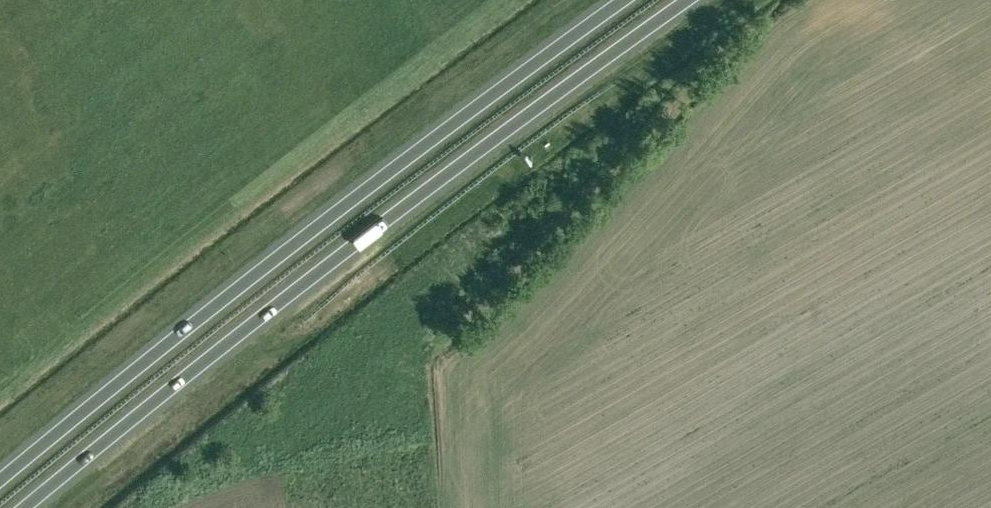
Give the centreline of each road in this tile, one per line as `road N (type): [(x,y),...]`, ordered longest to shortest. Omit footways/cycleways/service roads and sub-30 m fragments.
road 1 (trunk): [(28,507),(685,0)]
road 2 (trunk): [(625,0),(0,480)]

